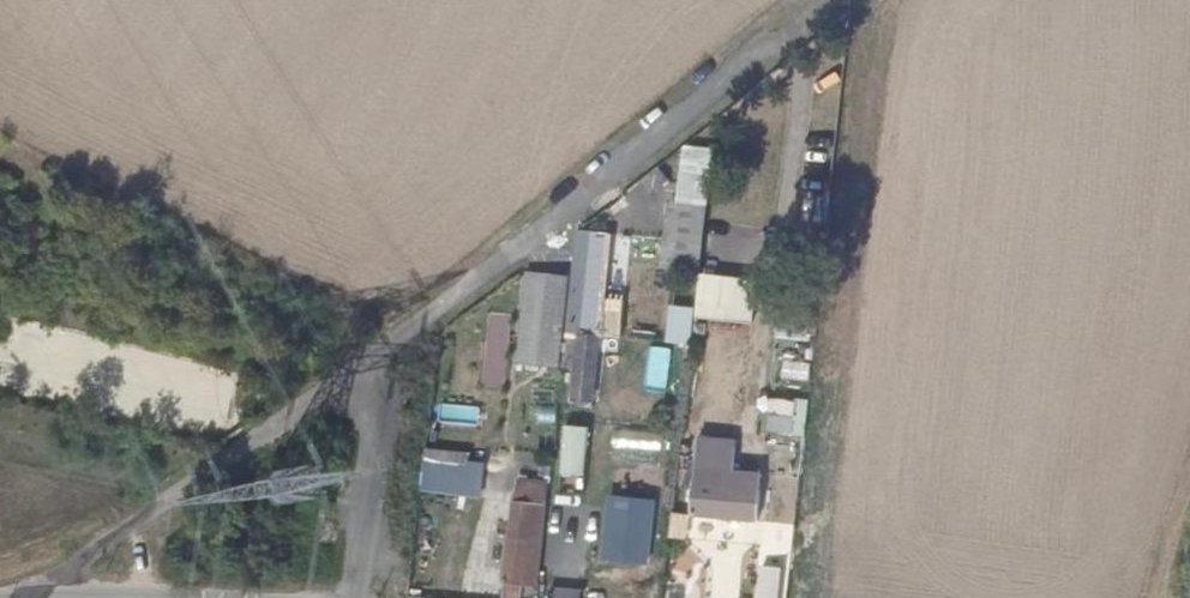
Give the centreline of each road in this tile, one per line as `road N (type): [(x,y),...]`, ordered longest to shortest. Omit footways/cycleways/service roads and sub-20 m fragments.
road 1 (unclassified): [(44,597),(178,597)]

